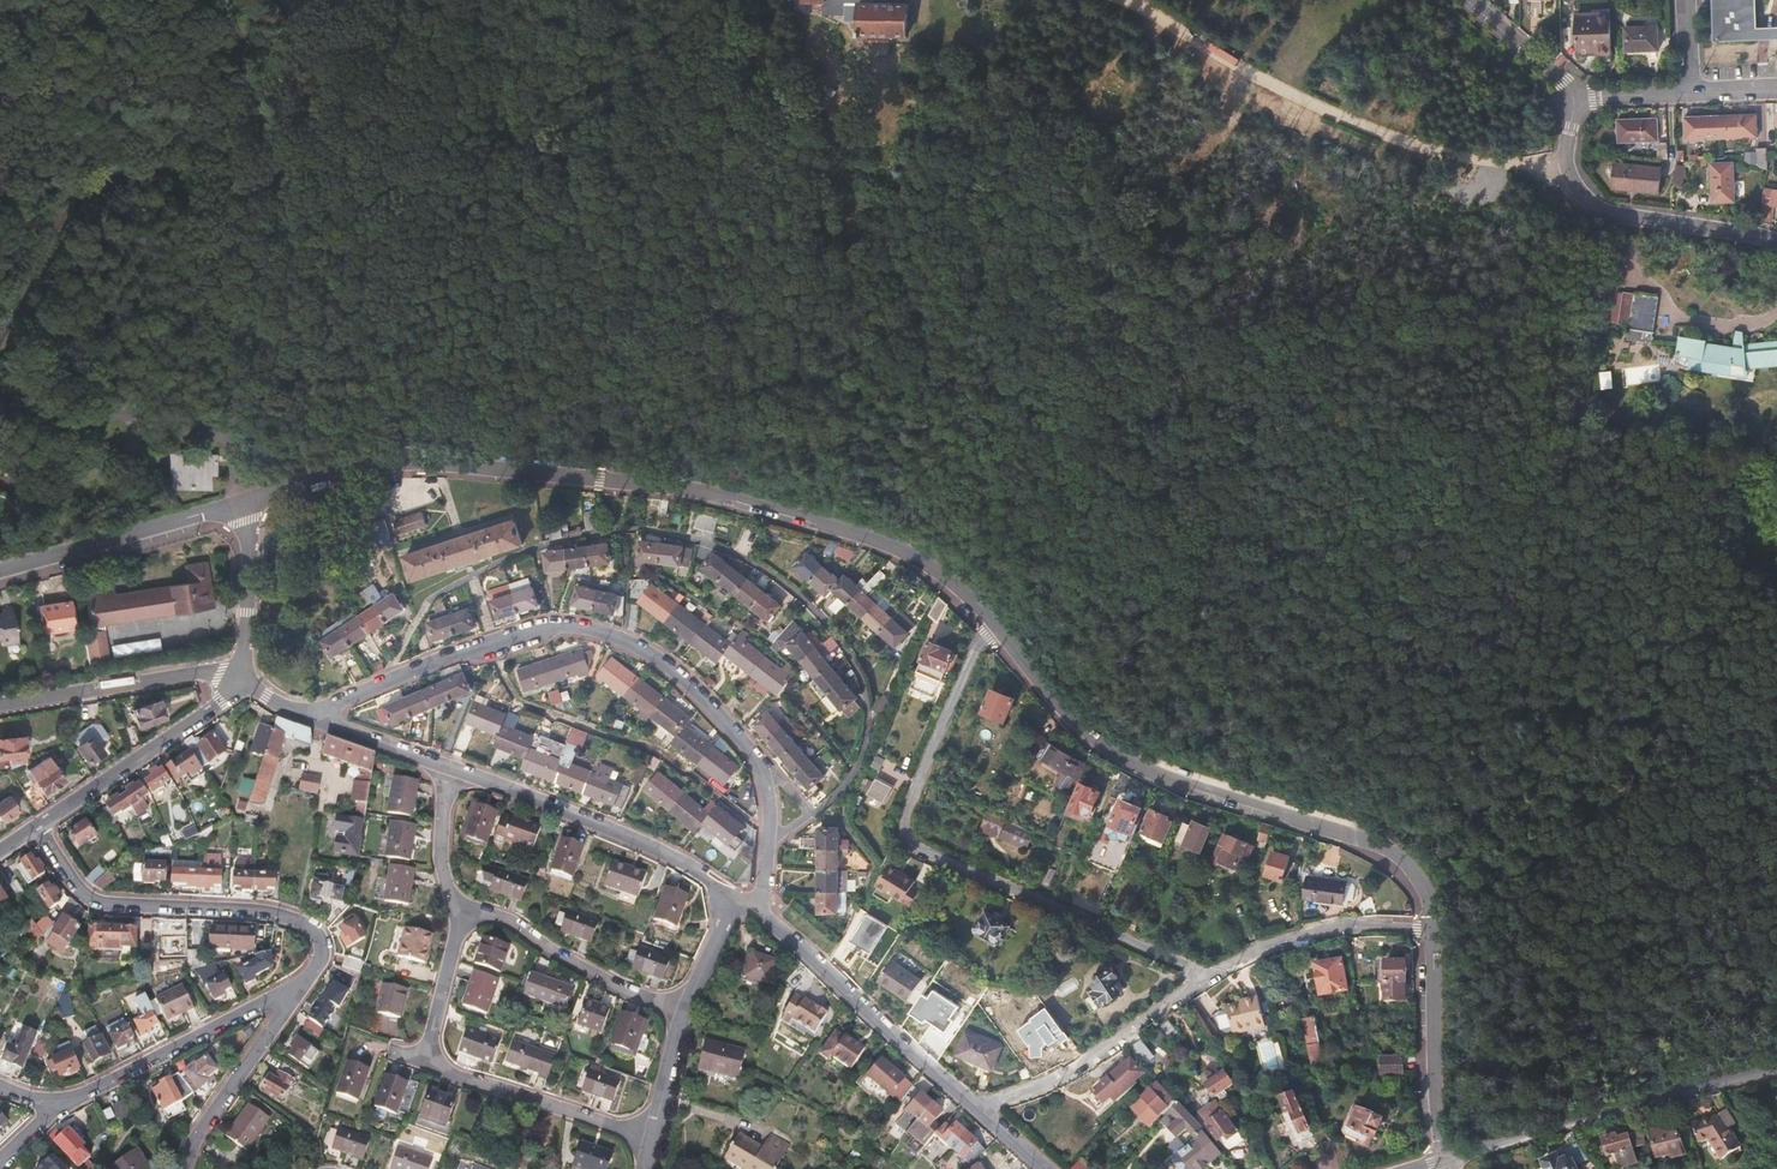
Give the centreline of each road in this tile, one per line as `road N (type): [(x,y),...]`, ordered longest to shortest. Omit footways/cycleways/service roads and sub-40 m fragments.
road 1 (residential): [(998,634),(951,582),(891,544),(708,491),(414,462),(379,463),(246,501)]
road 2 (residential): [(321,722),(331,708),(382,687),(539,630),(599,631),(653,655),(752,753),(768,803),(760,913)]
road 3 (residential): [(998,634),(904,814),(913,847),(1207,976)]
road 4 (residential): [(1425,930),(1419,881),(1385,846),(1120,755),(1081,727),(998,634)]
road 5 (residential): [(1566,163),(1502,162),(1375,129),(1284,93),(1112,0)]
road 6 (residential): [(654,1136),(435,1063),(430,1031),(463,910)]
road 7 (residential): [(39,823),(85,893),(101,900),(267,908),(310,927),(321,945),(307,984)]
road 8 (residential): [(1448,1162),(1776,1074)]
road 9 (residential): [(735,897),(638,839),(445,763)]
road 10 (residential): [(975,1107),(760,913)]
road 11 (residential): [(307,984),(54,1116)]
road 12 (residential): [(975,1107),(1066,1073),(1207,976)]
road 13 (residential): [(246,501),(0,574)]
road 14 (residential): [(243,686),(39,823)]
road 15 (residential): [(463,910),(509,921),(558,955),(684,1012)]
road 16 (residential): [(241,665),(0,701)]
road 17 (residential): [(1776,245),(1600,211),(1570,182),(1566,163)]
road 18 (residential): [(1448,1162),(1435,1106),(1425,930)]
road 19 (residential): [(1207,976),(1311,935),(1425,930)]
road 20 (residential): [(307,984),(193,1135),(182,1168)]
road 21 (residential): [(246,501),(241,665)]
road 22 (residential): [(463,910),(448,893),(439,852),(445,763)]
road 23 (residential): [(1577,102),(1471,0)]
road 24 (residential): [(445,763),(321,722)]
road 25 (residential): [(654,1136),(684,1012)]
road 26 (residential): [(684,1012),(735,897)]

